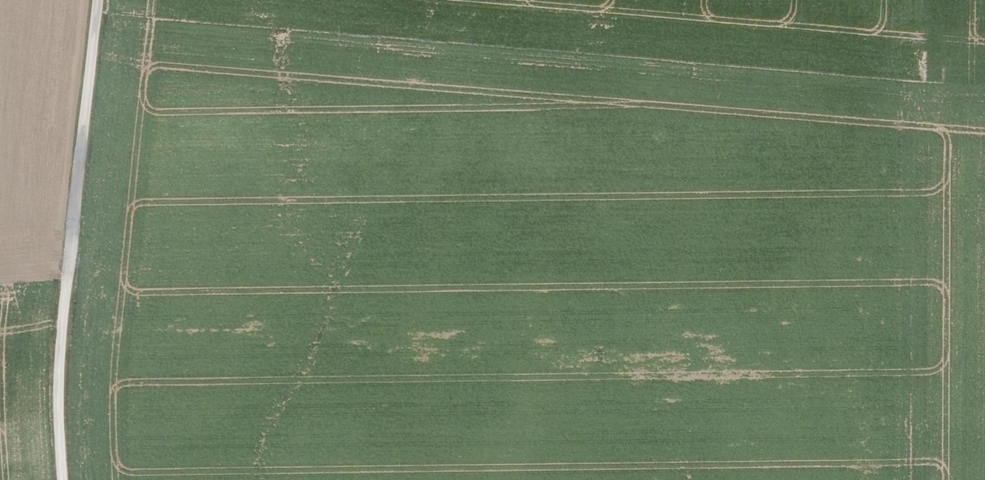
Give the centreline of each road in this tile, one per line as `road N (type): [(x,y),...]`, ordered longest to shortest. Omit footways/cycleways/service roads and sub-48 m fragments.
road 1 (track): [(106,0),(74,341),(71,479)]

